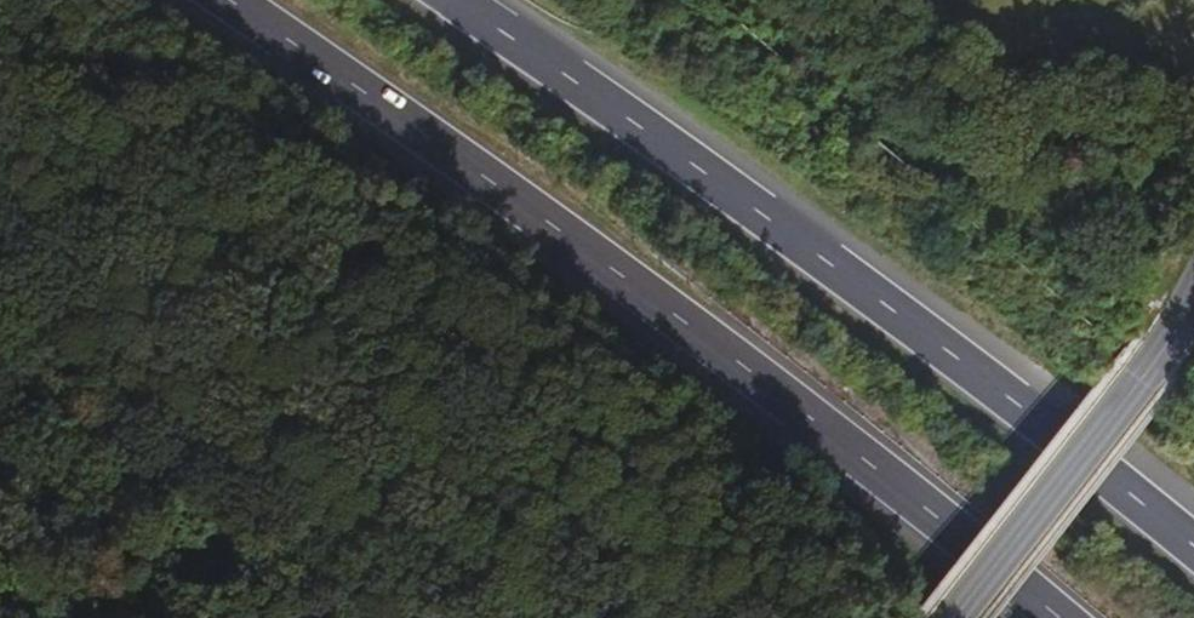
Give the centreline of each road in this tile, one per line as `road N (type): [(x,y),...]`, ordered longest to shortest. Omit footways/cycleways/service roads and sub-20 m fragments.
road 1 (trunk): [(221,0),(400,120),(766,391),(1048,617)]
road 2 (trunk): [(1193,551),(716,182),(449,0)]
road 3 (secondary): [(954,617),(1193,303)]

